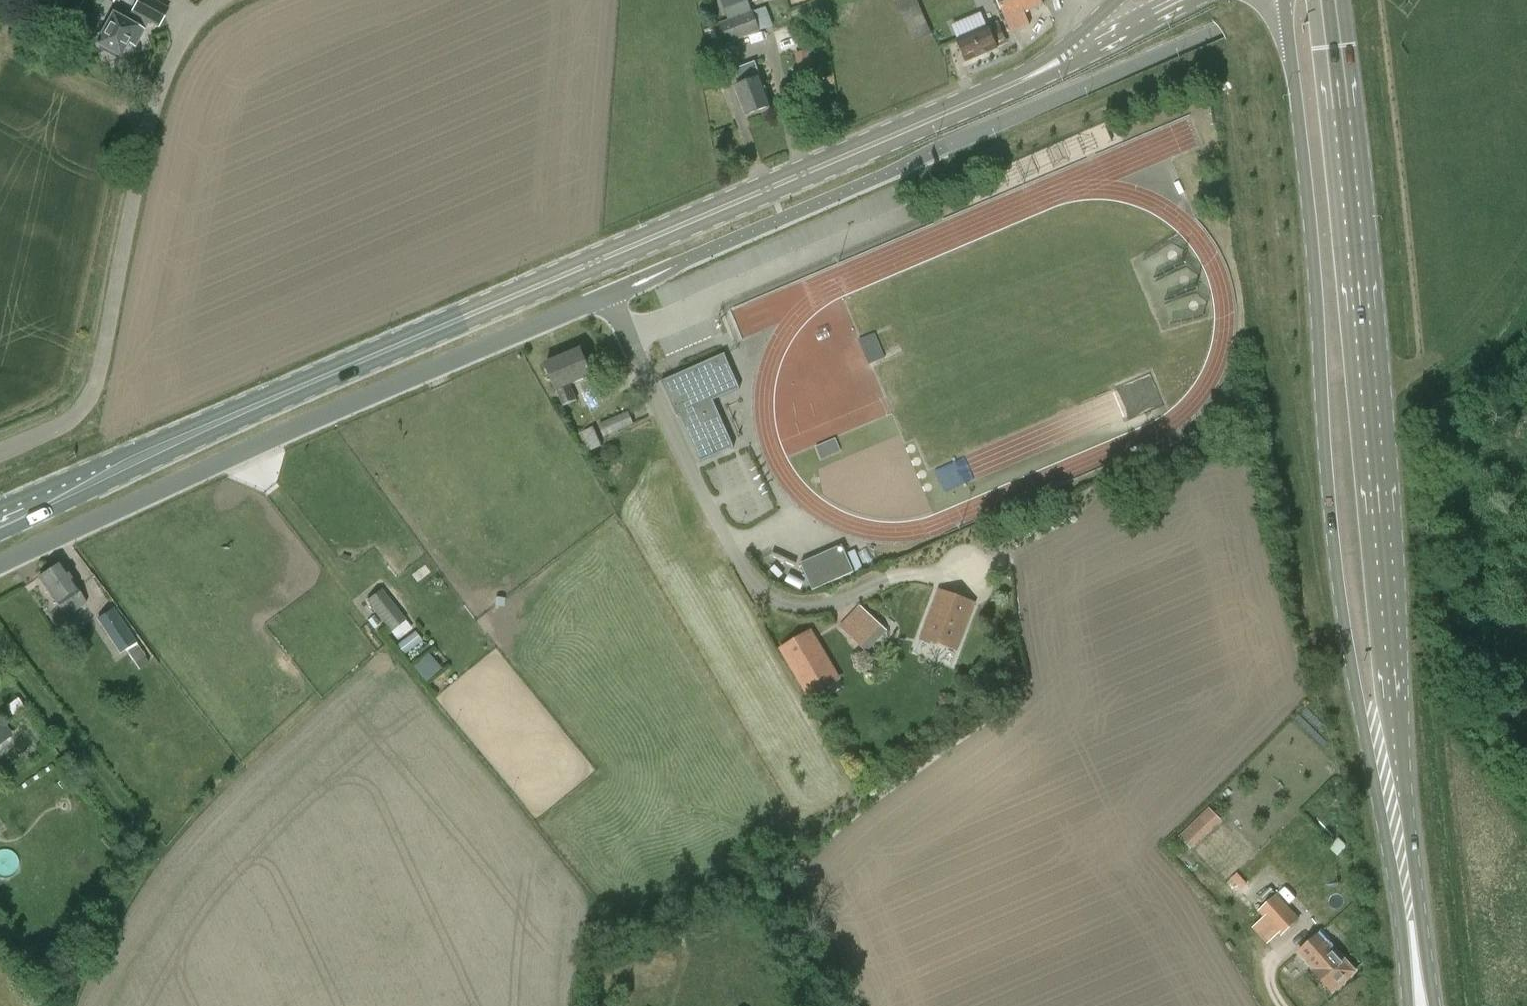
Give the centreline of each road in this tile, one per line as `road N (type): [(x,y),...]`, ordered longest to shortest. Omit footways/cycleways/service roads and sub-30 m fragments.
road 1 (primary): [(0,520),(1069,56)]
road 2 (primary): [(1286,0),(1343,603),(1395,872),(1410,1005)]
road 3 (primary): [(1436,1005),(1328,0)]
road 4 (residential): [(0,563),(241,449),(612,294)]
road 5 (unclassified): [(0,454),(69,425),(96,394),(164,70),(204,0)]
road 6 (track): [(0,643),(155,849),(72,1005)]
road 7 (primary): [(1069,56),(1194,0)]

